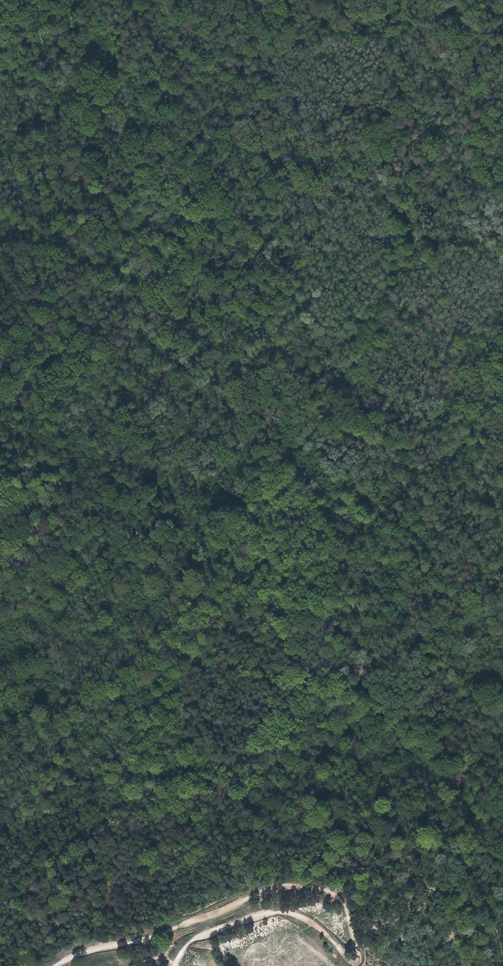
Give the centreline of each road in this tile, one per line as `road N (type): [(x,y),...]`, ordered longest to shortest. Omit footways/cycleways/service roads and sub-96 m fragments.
road 1 (track): [(502,75),(331,27),(258,42),(172,43),(75,92)]
road 2 (track): [(502,200),(455,194),(421,217),(355,363),(352,397),(342,414),(296,445)]
road 3 (track): [(236,850),(254,822),(310,813),(332,824),(337,849),(376,852),(373,865),(357,877)]

